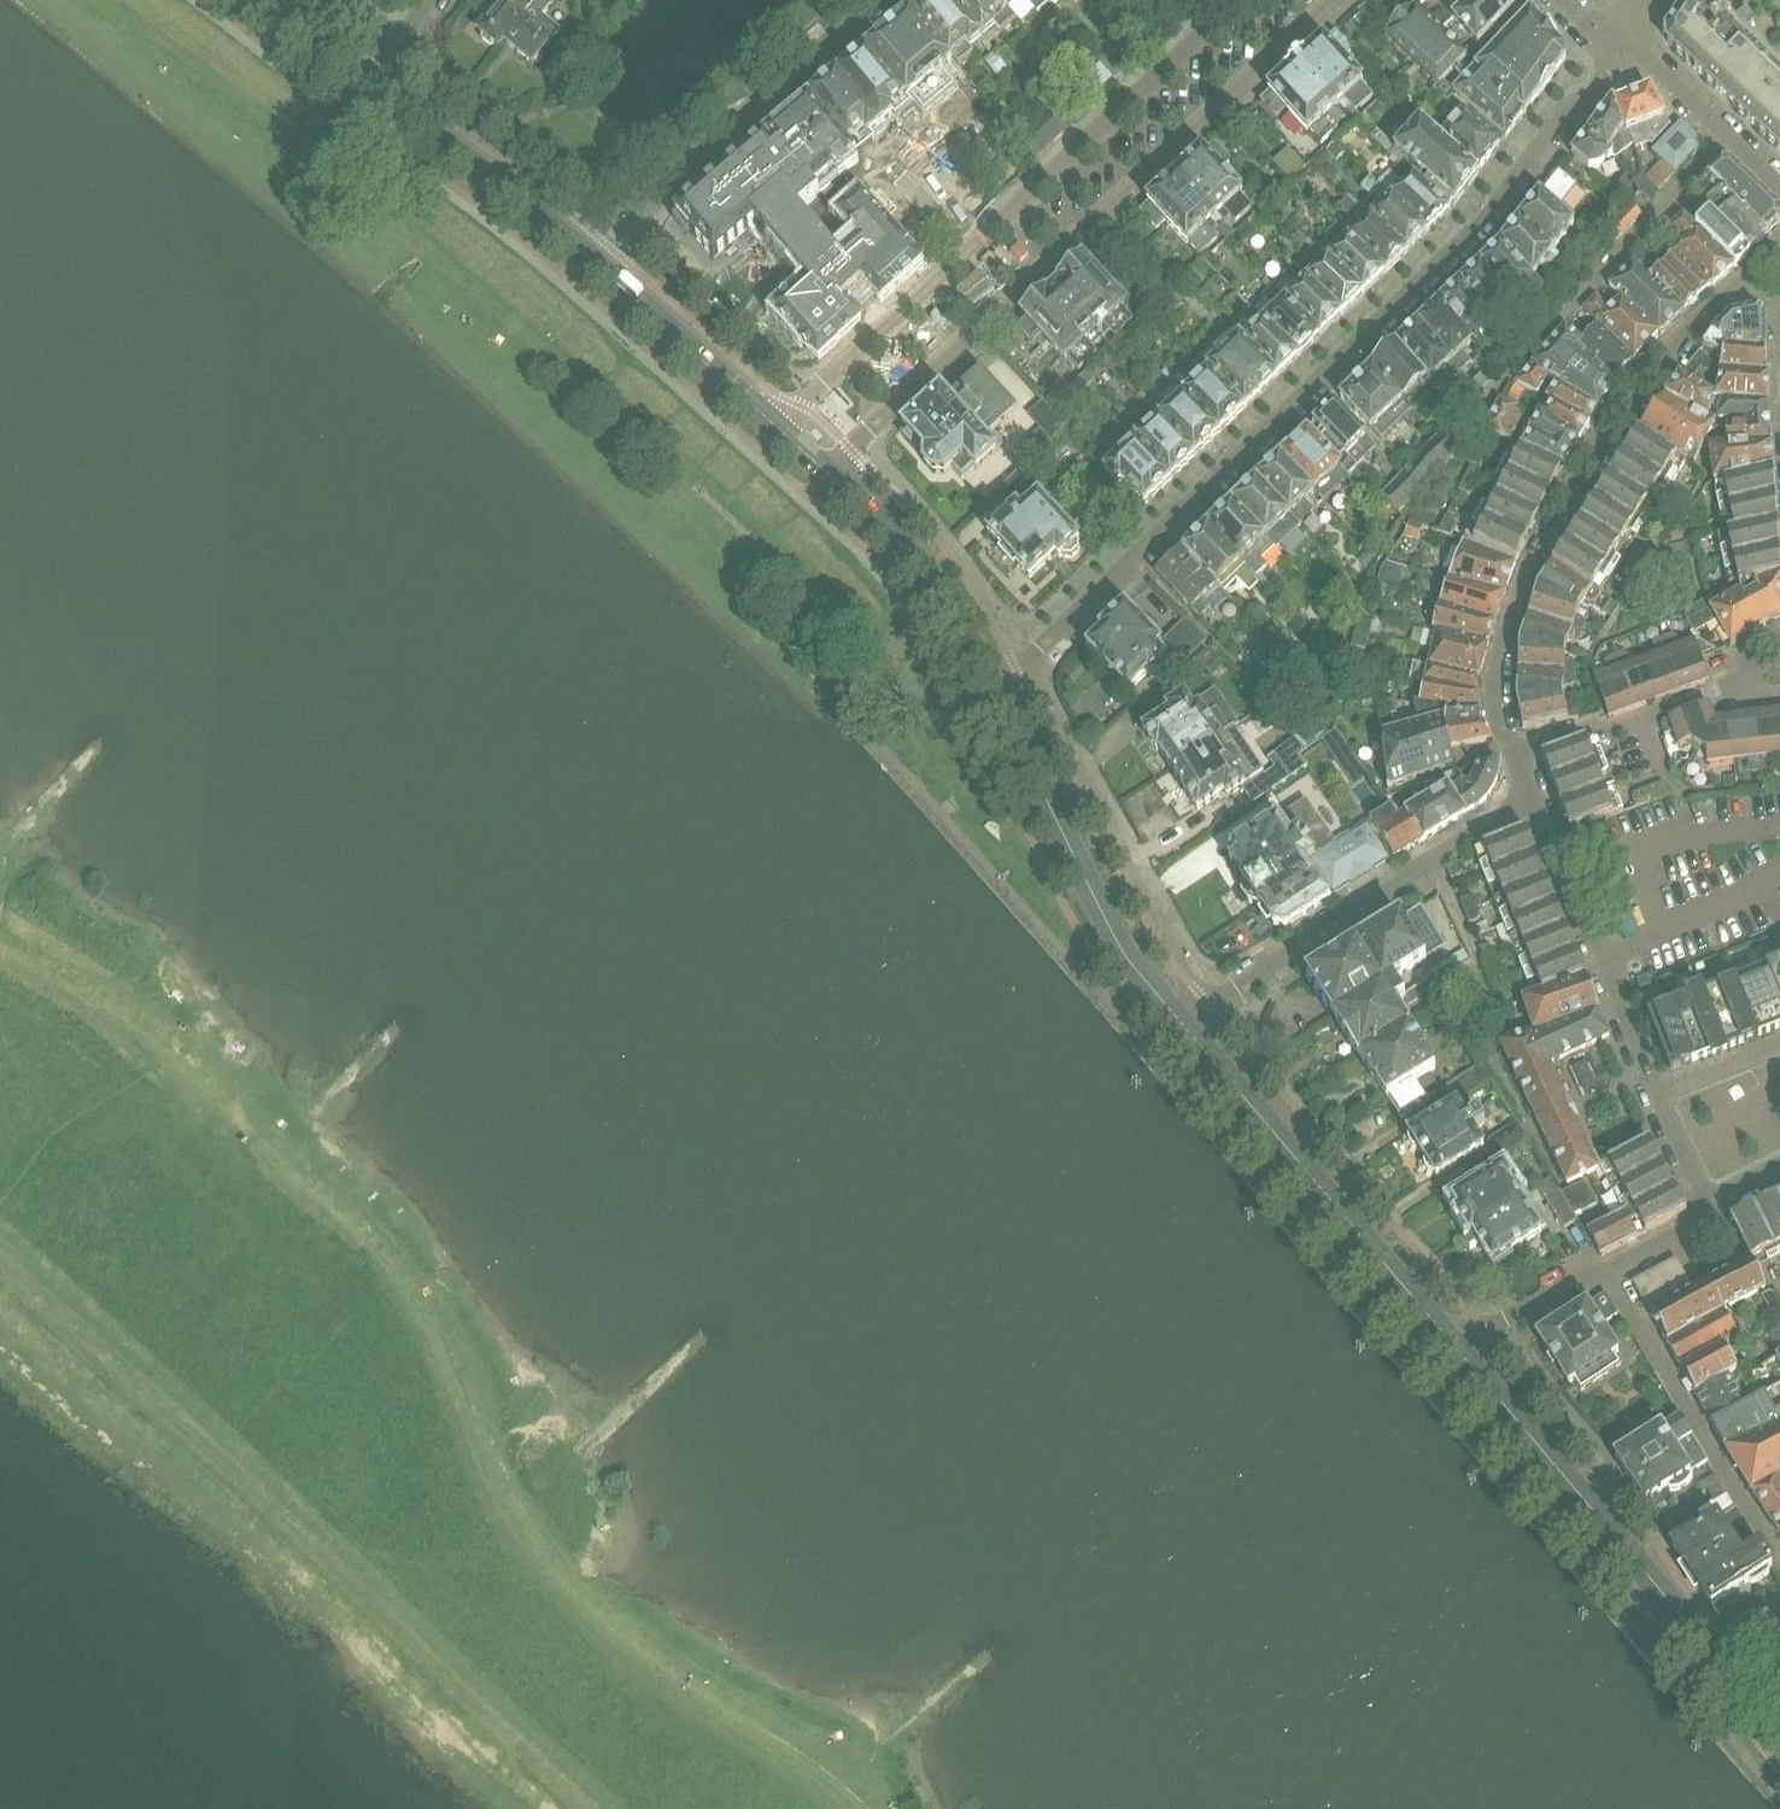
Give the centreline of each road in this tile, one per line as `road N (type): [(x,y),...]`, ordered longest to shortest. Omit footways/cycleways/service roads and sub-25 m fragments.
road 1 (residential): [(1617,37),(1481,221),(1017,667),(988,679)]
road 2 (residential): [(826,471),(1335,0)]
road 3 (residential): [(1243,0),(774,424)]
road 4 (residential): [(1779,253),(1679,347),(1579,481),(1511,616),(1496,672),(1496,710),(1512,750)]
road 5 (tertiary): [(1774,1729),(1456,1348)]
road 6 (tertiary): [(1456,1348),(1182,1023)]
road 7 (residential): [(1530,796),(1182,1023)]
road 8 (tertiary): [(1182,1023),(1118,943),(988,679)]
road 9 (residential): [(1479,428),(1500,380),(1726,135)]
road 10 (residential): [(871,0),(584,254)]
road 11 (residential): [(1779,1562),(1605,1272)]
road 12 (residential): [(1659,1095),(1530,796)]
road 13 (tertiary): [(584,254),(366,86)]
road 14 (tertiary): [(988,679),(929,577),(826,471)]
road 15 (tertiary): [(774,424),(584,254)]
road 16 (residential): [(1512,750),(1620,727),(1747,677)]
road 17 (residential): [(1456,1348),(1578,1279),(1605,1272)]
road 18 (residential): [(1617,37),(1726,135)]
road 19 (tertiary): [(366,86),(256,0)]
road 20 (residential): [(1659,1095),(1779,1045)]
road 21 (residential): [(1605,1272),(1706,1218),(1710,1207)]
road 22 (residential): [(1710,1207),(1659,1095)]

